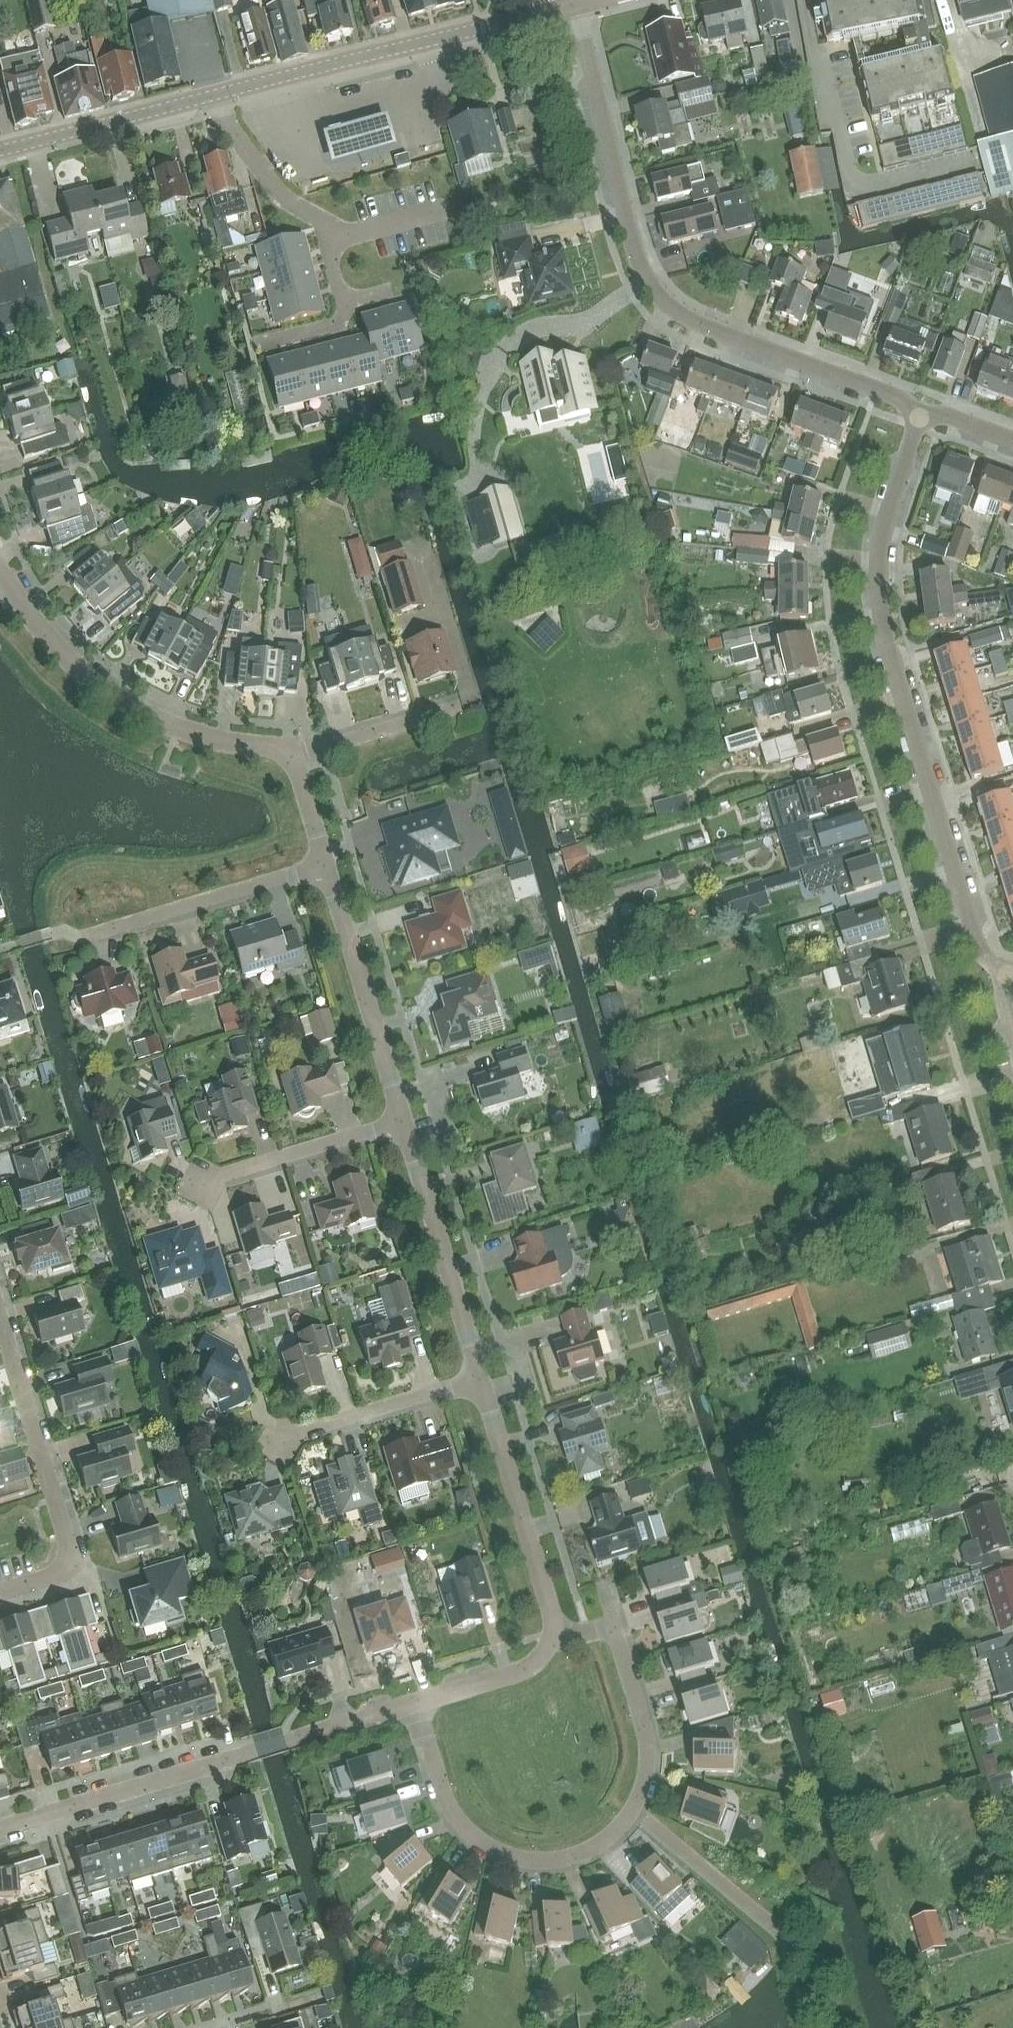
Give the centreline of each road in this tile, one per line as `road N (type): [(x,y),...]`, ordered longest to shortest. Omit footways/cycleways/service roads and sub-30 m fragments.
road 1 (residential): [(921,414),(898,396),(709,328),(663,299),(634,248),(571,6)]
road 2 (residential): [(1004,977),(978,949),(884,631),(885,526),(921,414)]
road 3 (residential): [(554,1630),(608,1630),(616,1637),(647,1738),(645,1784),(632,1813),(573,1856),(517,1858),(465,1828),(414,1701)]
road 4 (tertiary): [(213,94),(571,6)]
road 5 (residential): [(0,569),(49,640),(130,705),(217,740),(294,754)]
road 6 (residential): [(0,1319),(68,1548),(52,1574),(0,1591)]
road 7 (residential): [(0,1828),(257,1749)]
road 8 (residential): [(402,1121),(480,1377)]
road 9 (residential): [(326,866),(402,1121)]
road 10 (residential): [(480,1377),(554,1630)]
road 11 (residential): [(213,94),(285,199),(323,221),(342,304)]
road 12 (residential): [(326,866),(90,934)]
road 13 (tertiary): [(0,148),(213,94)]
road 14 (residential): [(480,1377),(278,1438)]
road 15 (residential): [(402,1121),(204,1180)]
road 16 (residential): [(294,754),(456,707)]
road 17 (residential): [(414,1701),(257,1749)]
road 18 (residential): [(554,1630),(521,1669),(414,1701)]

